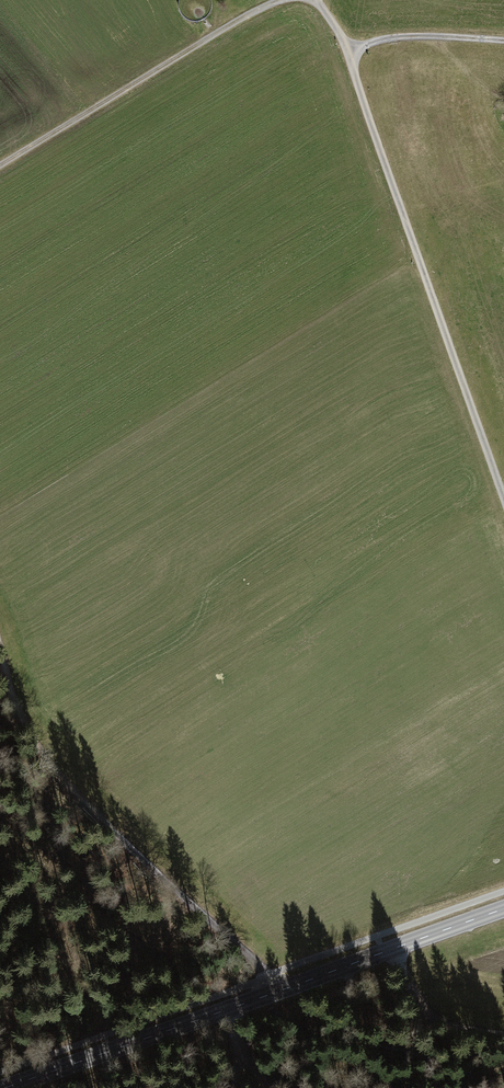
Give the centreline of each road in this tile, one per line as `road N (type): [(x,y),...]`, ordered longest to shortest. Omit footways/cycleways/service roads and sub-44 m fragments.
road 1 (tertiary): [(7,1087),(503,909)]
road 2 (track): [(346,54),(503,496)]
road 3 (track): [(269,976),(53,774),(13,701),(0,655)]
road 4 (track): [(0,167),(278,0)]
road 5 (track): [(346,54),(396,38),(503,42)]
road 6 (track): [(503,1033),(433,1019),(392,949)]

